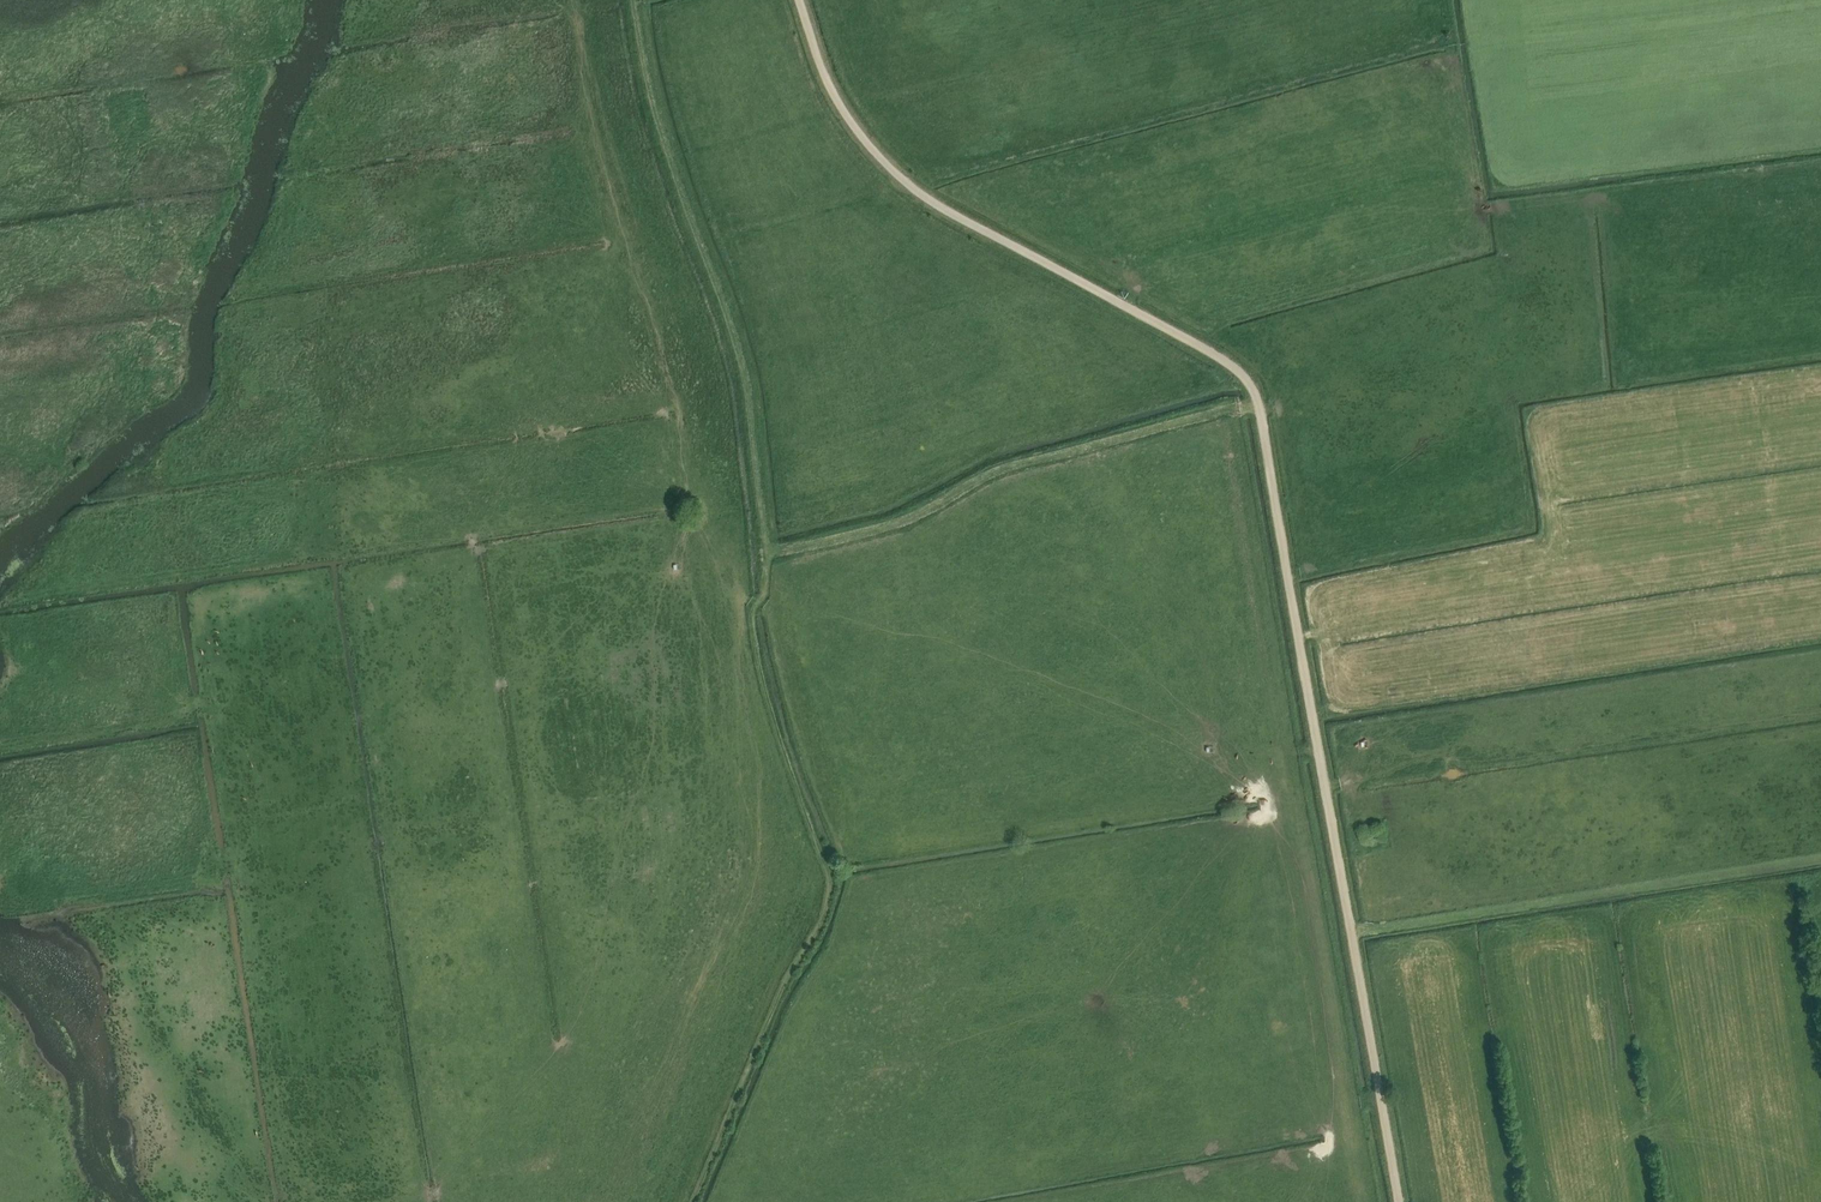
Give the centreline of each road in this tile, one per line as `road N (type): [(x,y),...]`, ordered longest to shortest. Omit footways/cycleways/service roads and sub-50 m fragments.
road 1 (track): [(795,0),(833,101),(935,206),(1220,357),(1252,388),(1398,1201)]
road 2 (track): [(1820,860),(1351,936)]

